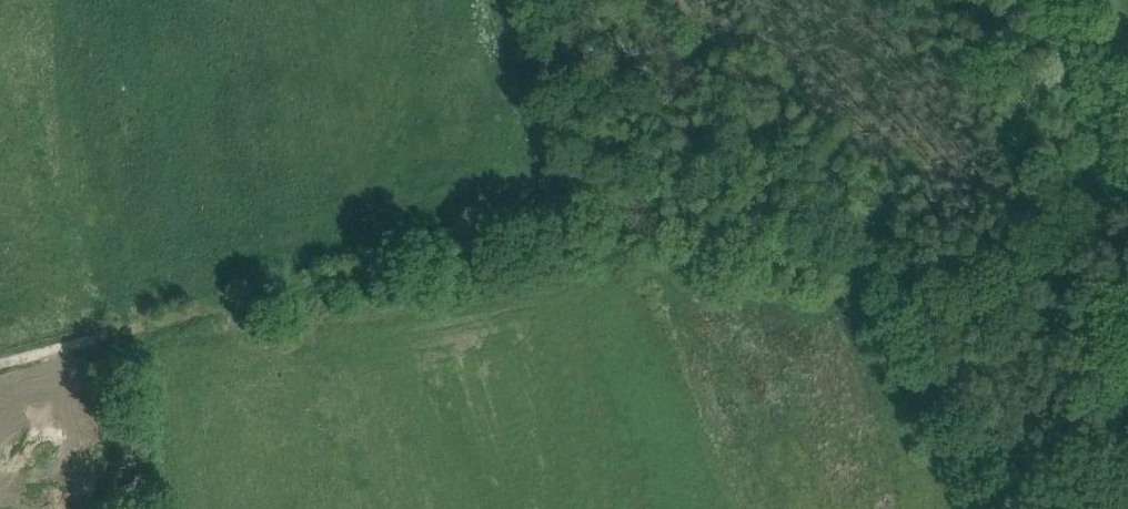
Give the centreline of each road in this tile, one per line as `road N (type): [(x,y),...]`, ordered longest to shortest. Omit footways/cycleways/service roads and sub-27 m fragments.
road 1 (track): [(569,216),(0,362)]

